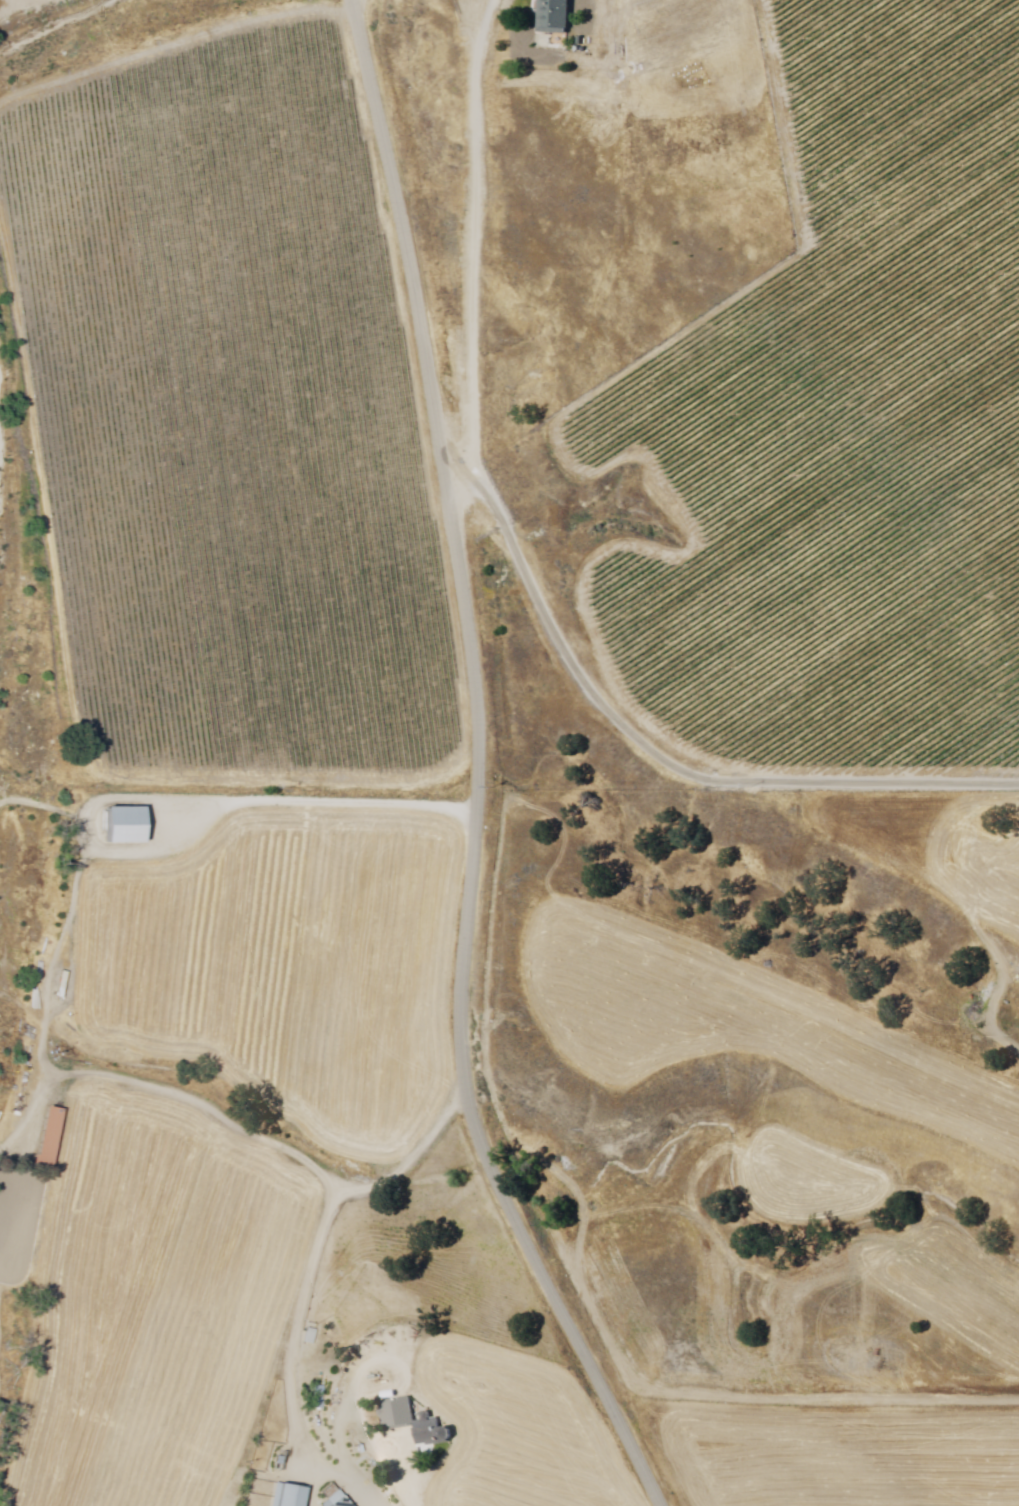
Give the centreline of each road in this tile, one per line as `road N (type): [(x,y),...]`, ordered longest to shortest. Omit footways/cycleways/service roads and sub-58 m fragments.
road 1 (residential): [(659,1505),(496,1185),(465,1087),(459,1015),(474,742),(438,467),(351,0)]

